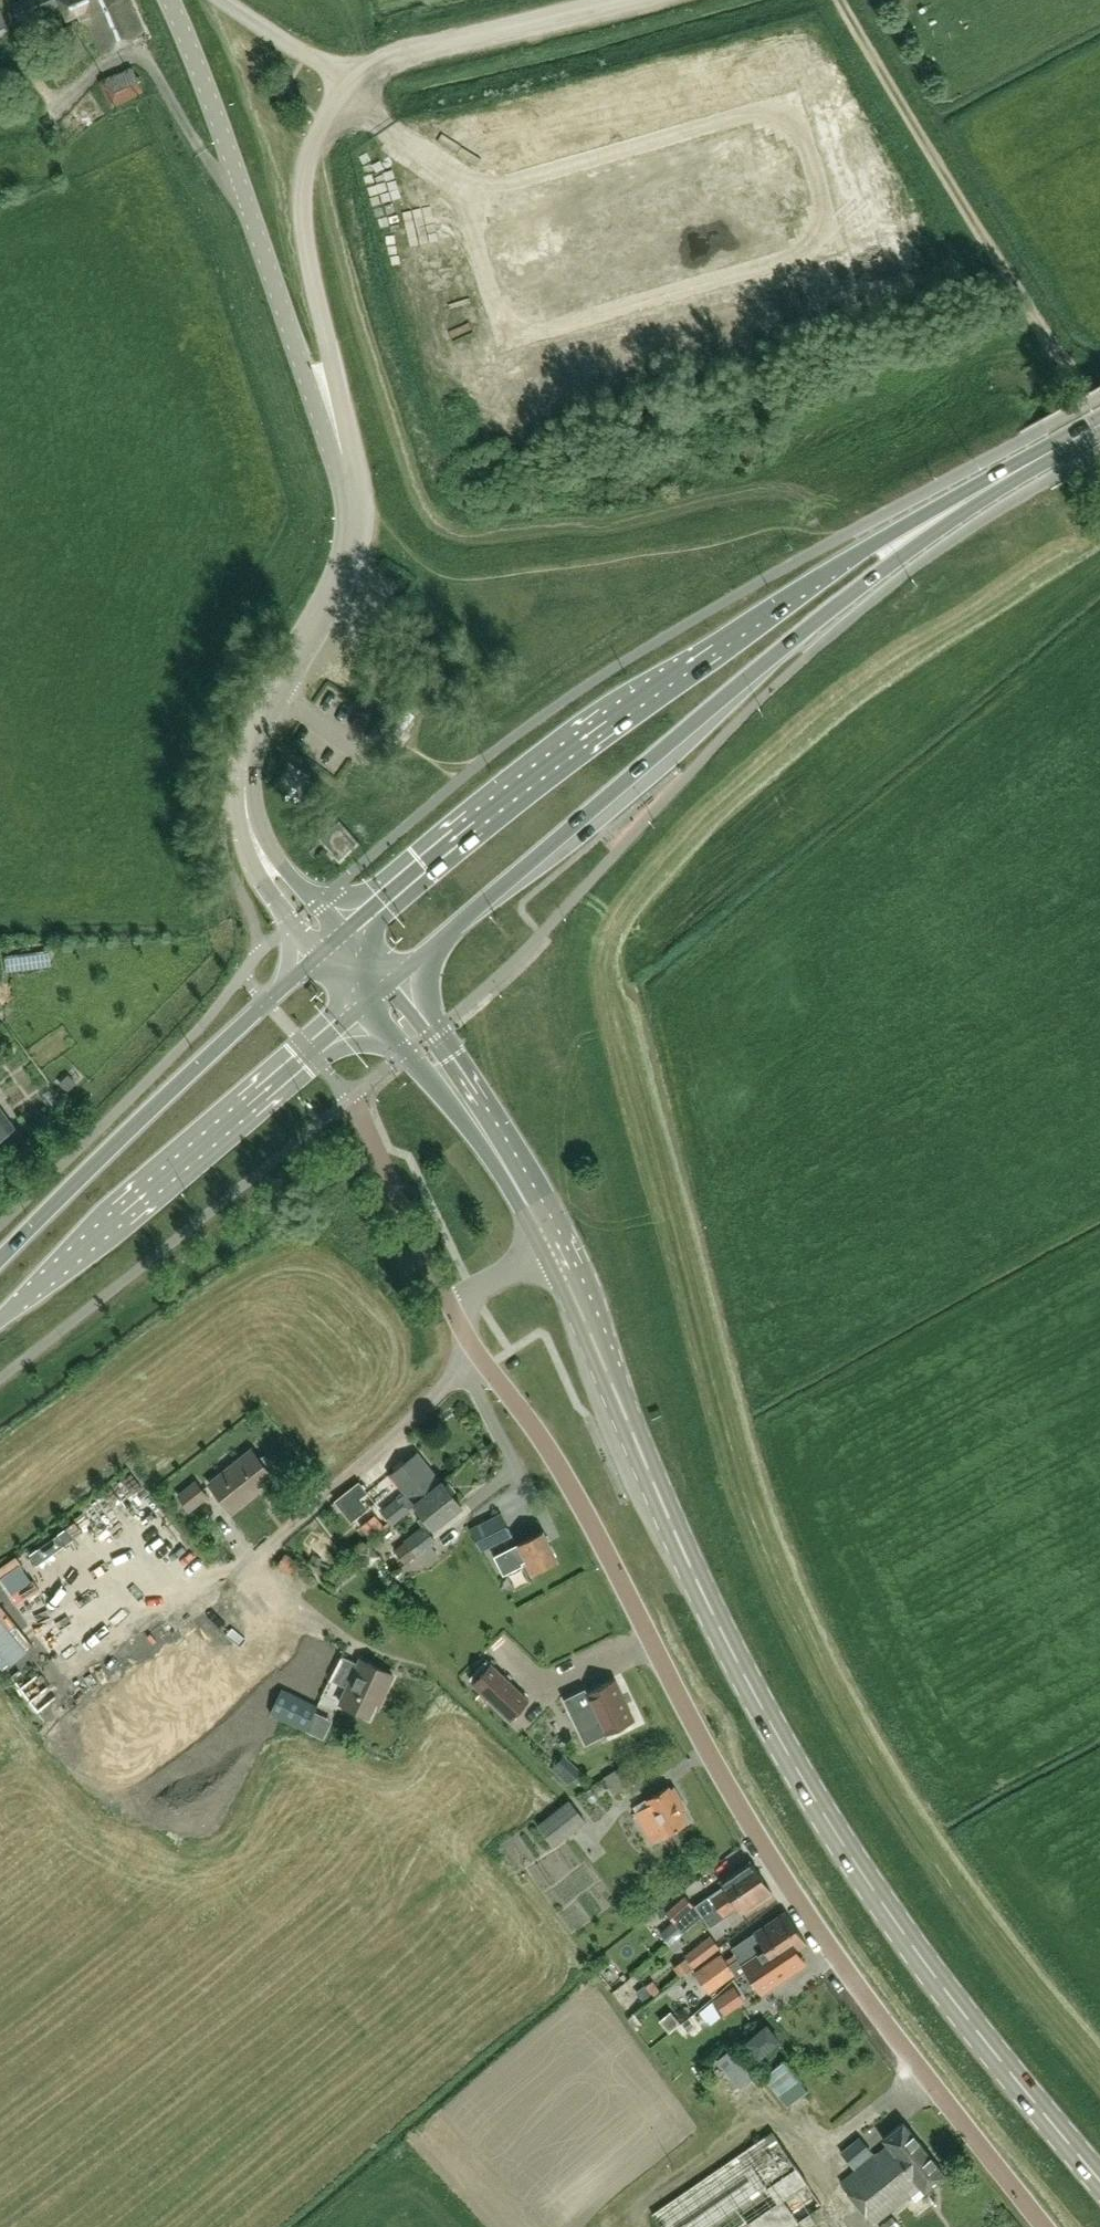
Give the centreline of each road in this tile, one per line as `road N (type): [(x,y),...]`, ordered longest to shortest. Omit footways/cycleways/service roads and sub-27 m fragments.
road 1 (unclassified): [(1043,2226),(813,1922),(707,1747),(549,1448),(452,1310),(546,1253)]
road 2 (secondary): [(1099,2175),(939,1978),(816,1791),(749,1673),(615,1388)]
road 3 (tertiary): [(250,824),(250,739),(340,579),(350,520),(170,0)]
road 4 (secondary): [(945,513),(854,556),(619,714),(344,931)]
road 5 (secondary): [(389,984),(781,643),(945,513)]
road 6 (track): [(839,0),(1099,416)]
road 7 (secondary): [(0,1318),(362,1006)]
road 8 (secondary): [(318,955),(0,1262)]
road 9 (secondary): [(565,1242),(470,1087),(389,984)]
road 10 (secondary): [(362,1006),(464,1118),(546,1253)]
road 11 (secondary): [(945,513),(1099,425)]
road 12 (secondary): [(615,1388),(598,1317),(565,1242)]
road 13 (secondary): [(546,1253),(615,1388)]
road 14 (tertiary): [(250,824),(272,892),(318,955)]
road 15 (tertiary): [(344,931),(250,824)]

